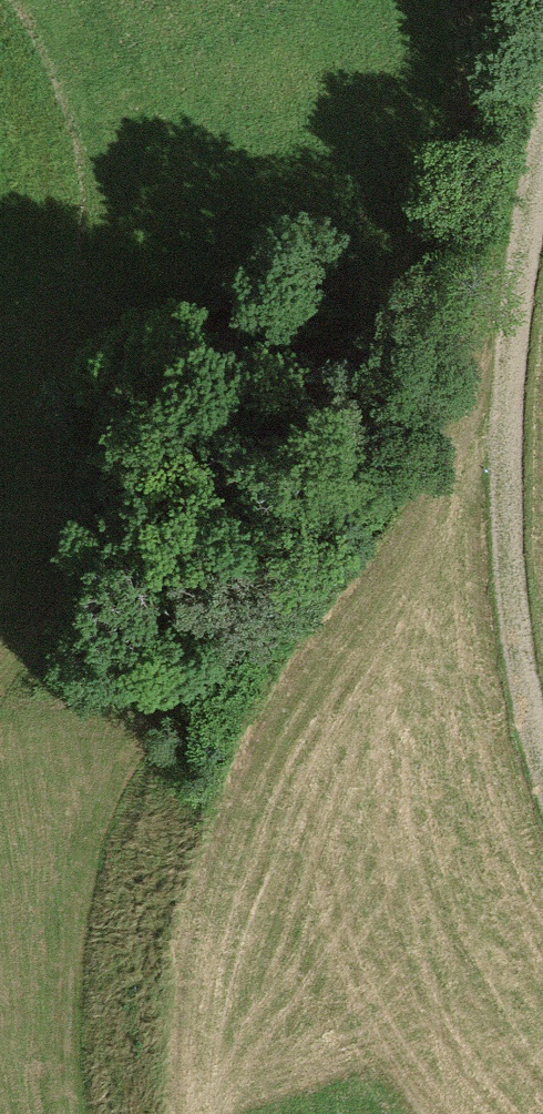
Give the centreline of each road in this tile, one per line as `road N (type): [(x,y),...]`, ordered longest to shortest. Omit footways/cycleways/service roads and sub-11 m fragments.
road 1 (track): [(488,0),(489,99),(360,456),(321,523),(133,765),(93,844),(66,994),(69,1113)]
road 2 (track): [(542,154),(518,298),(509,476),(522,660),(542,754)]

